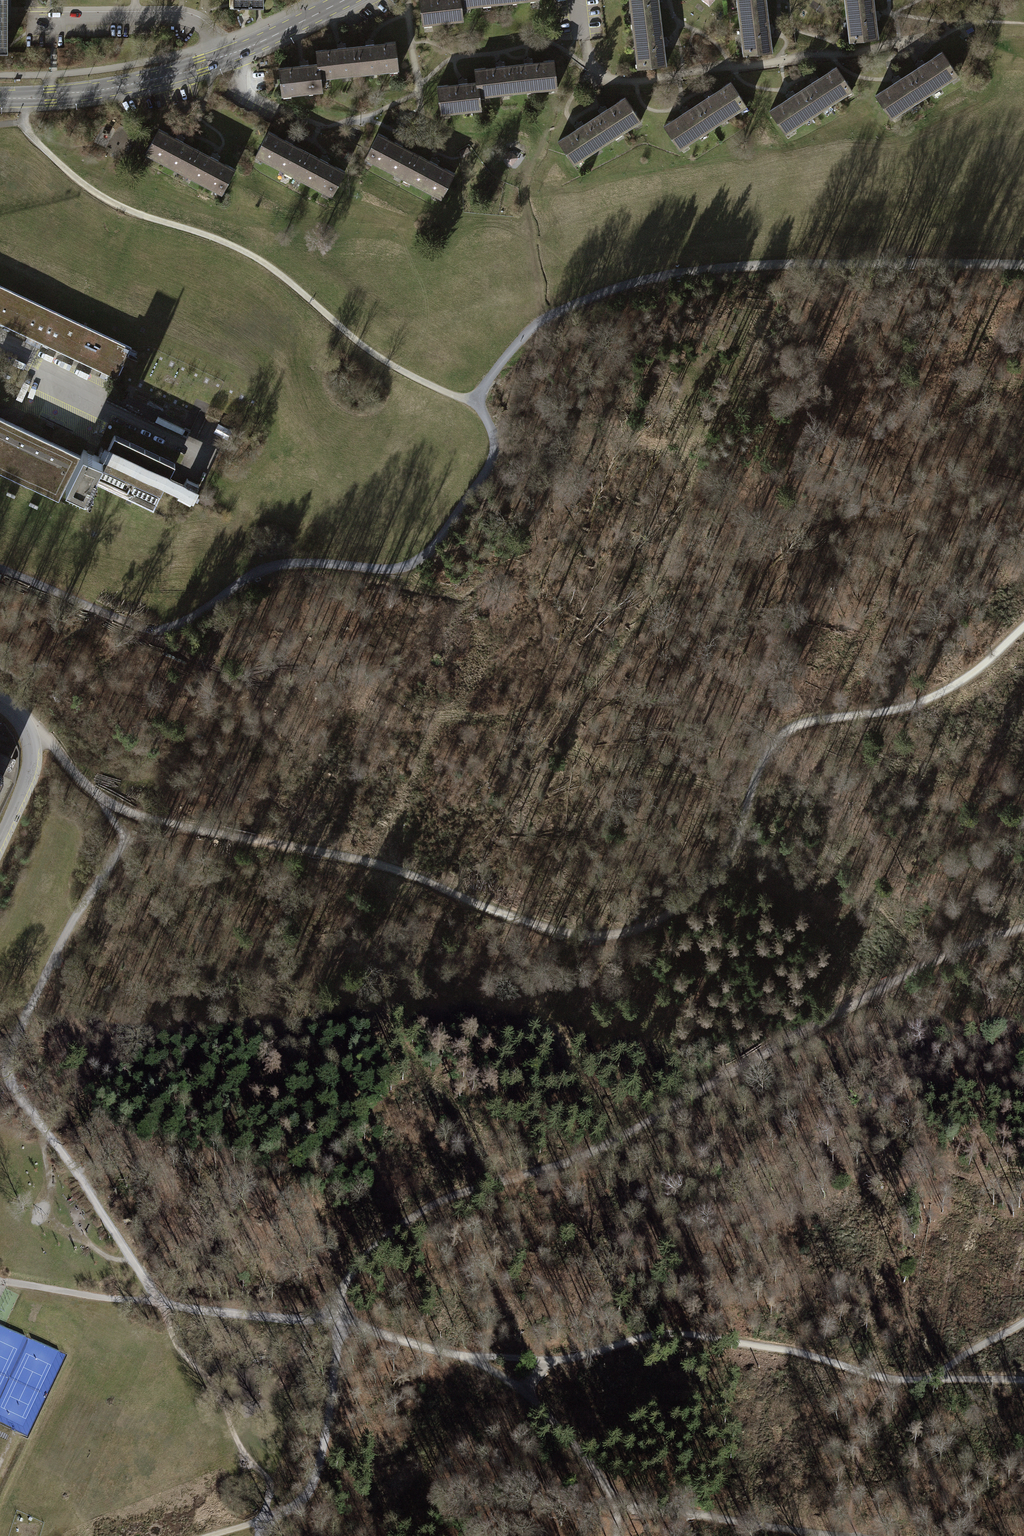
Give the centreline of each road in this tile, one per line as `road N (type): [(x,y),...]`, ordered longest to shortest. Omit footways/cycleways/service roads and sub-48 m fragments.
road 1 (track): [(102,799),(144,816),(382,865),(575,933),(610,936),(641,929),(715,880),(742,829),(756,764),(777,733),(815,719),(921,703),(974,674),(1023,625)]
road 2 (track): [(344,1324),(341,1298),(353,1270),(436,1205),(612,1142),(944,954),(1023,929)]
road 3 (track): [(492,433),(475,403),(518,341),(545,317),(622,285),(754,265),(1023,264)]
road 4 (track): [(0,568),(160,629),(183,623),(270,567),(393,567),(428,551),(461,507),(489,466),(492,433)]
road 5 (track): [(102,799),(121,842),(68,929),(8,1066),(14,1088),(160,1304)]
road 6 (track): [(473,1358),(555,1360),(680,1333),(881,1376),(1023,1381)]
road 7 (track): [(19,122),(91,190),(255,258),(366,349),(475,403)]
road 8 (tertiary): [(346,0),(192,68),(121,86),(0,98)]
road 9 (track): [(160,1304),(176,1343),(215,1385),(239,1449),(265,1477),(260,1535)]
road 10 (track): [(473,1358),(565,1431),(618,1504),(619,1535)]
road 11 (unclassified): [(0,352),(208,456)]
road 12 (track): [(824,1535),(618,1504)]
road 13 (track): [(344,1324),(319,1465),(294,1507)]
road 14 (track): [(160,1304),(344,1324)]
road 15 (unclassified): [(0,702),(20,721),(30,758),(0,839)]
road 16 (track): [(344,1324),(473,1358)]

